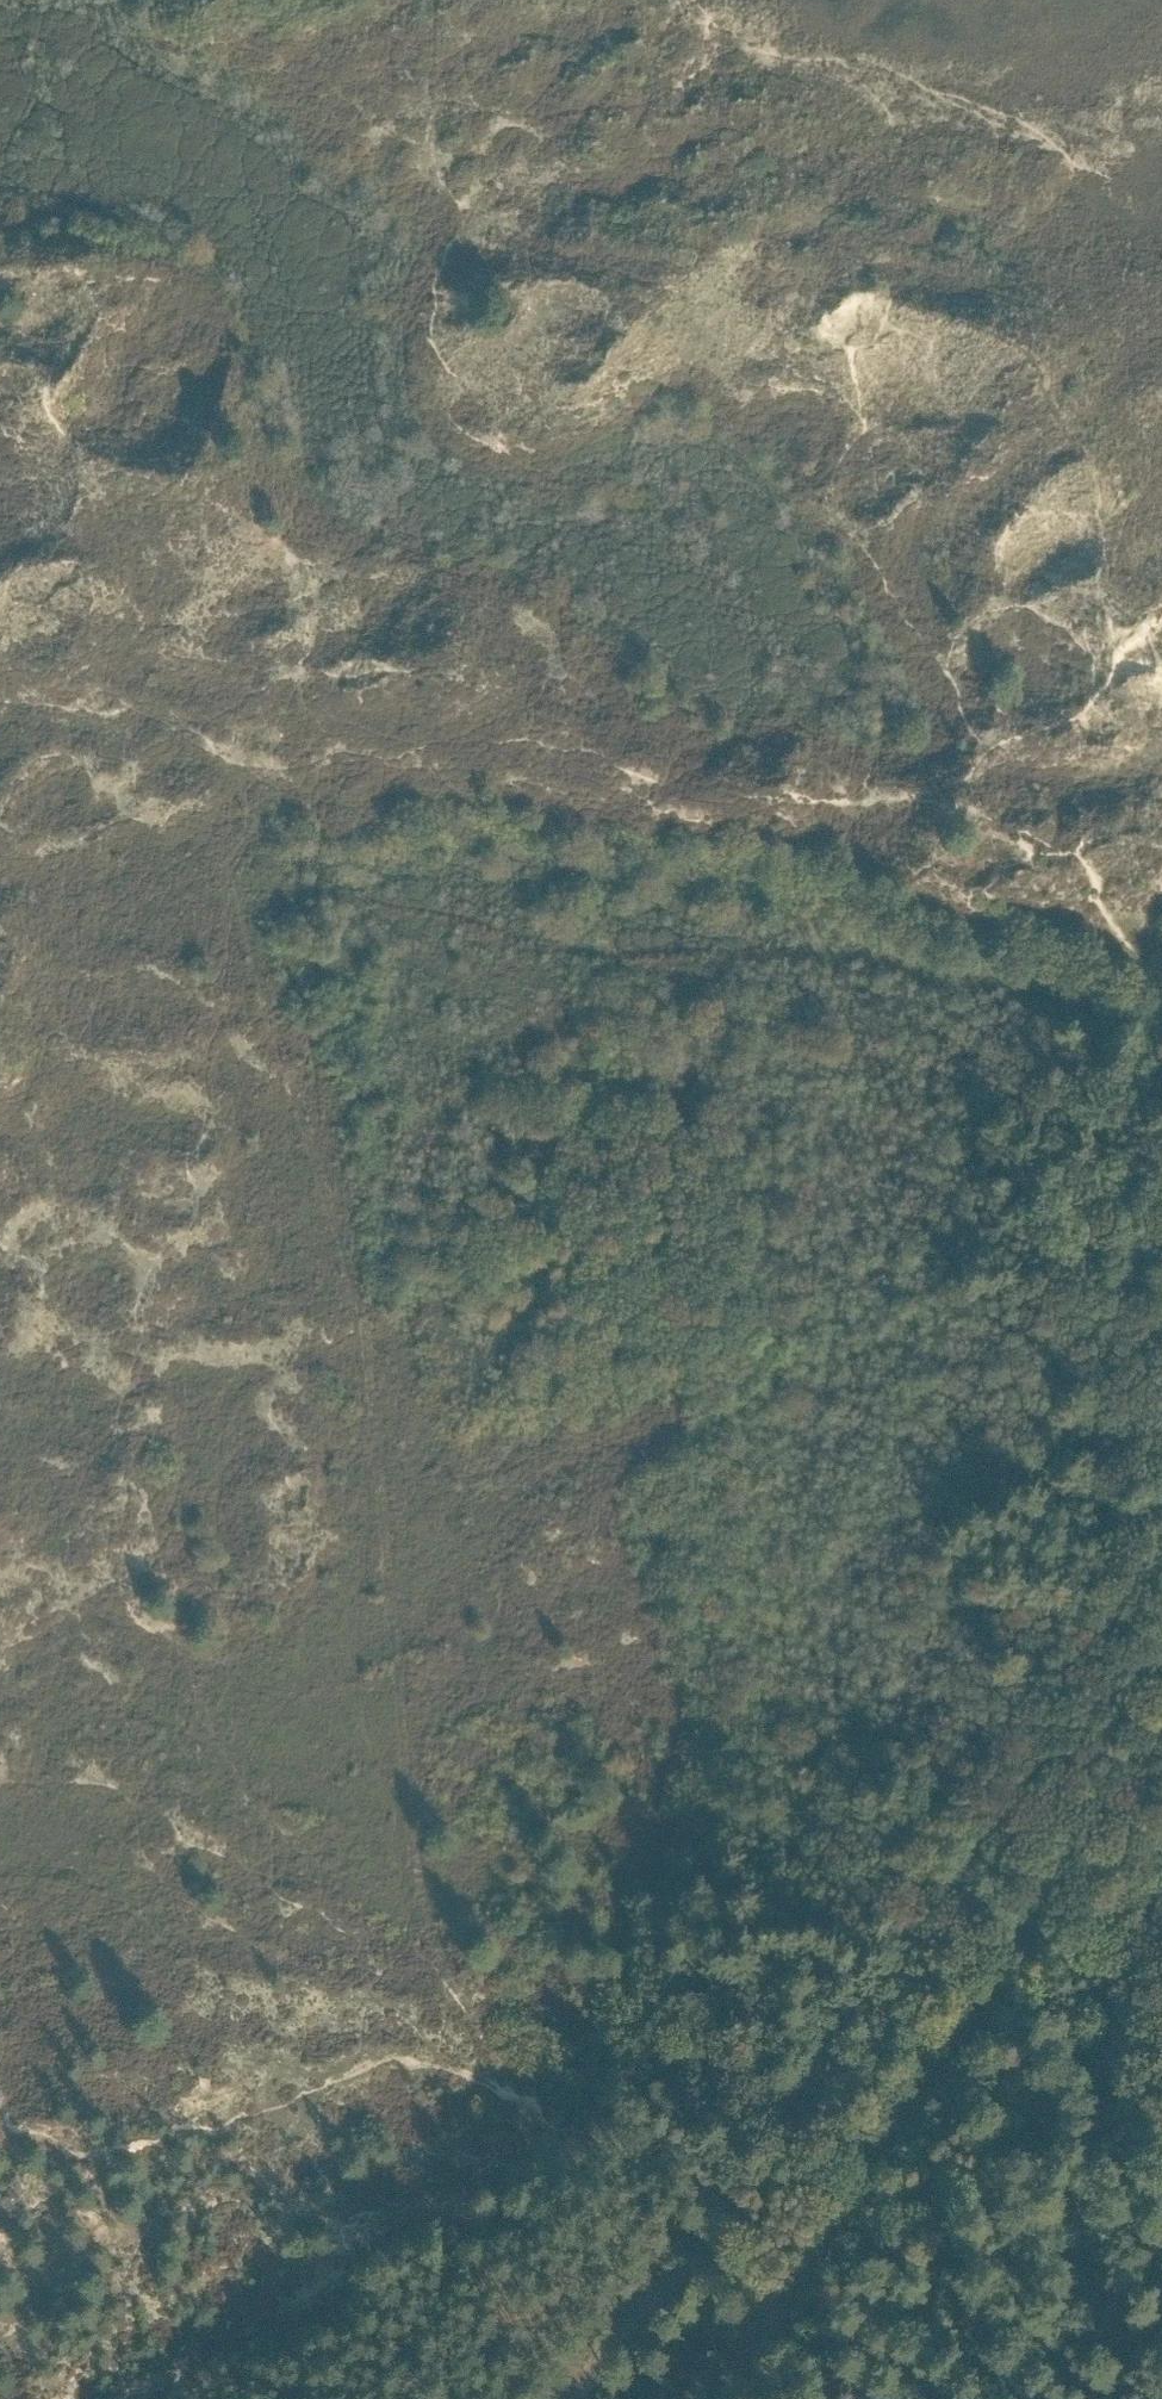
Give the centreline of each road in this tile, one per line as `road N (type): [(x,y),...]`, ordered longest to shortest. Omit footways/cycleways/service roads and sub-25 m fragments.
road 1 (tertiary): [(714,2398),(907,2122),(1161,1724)]

